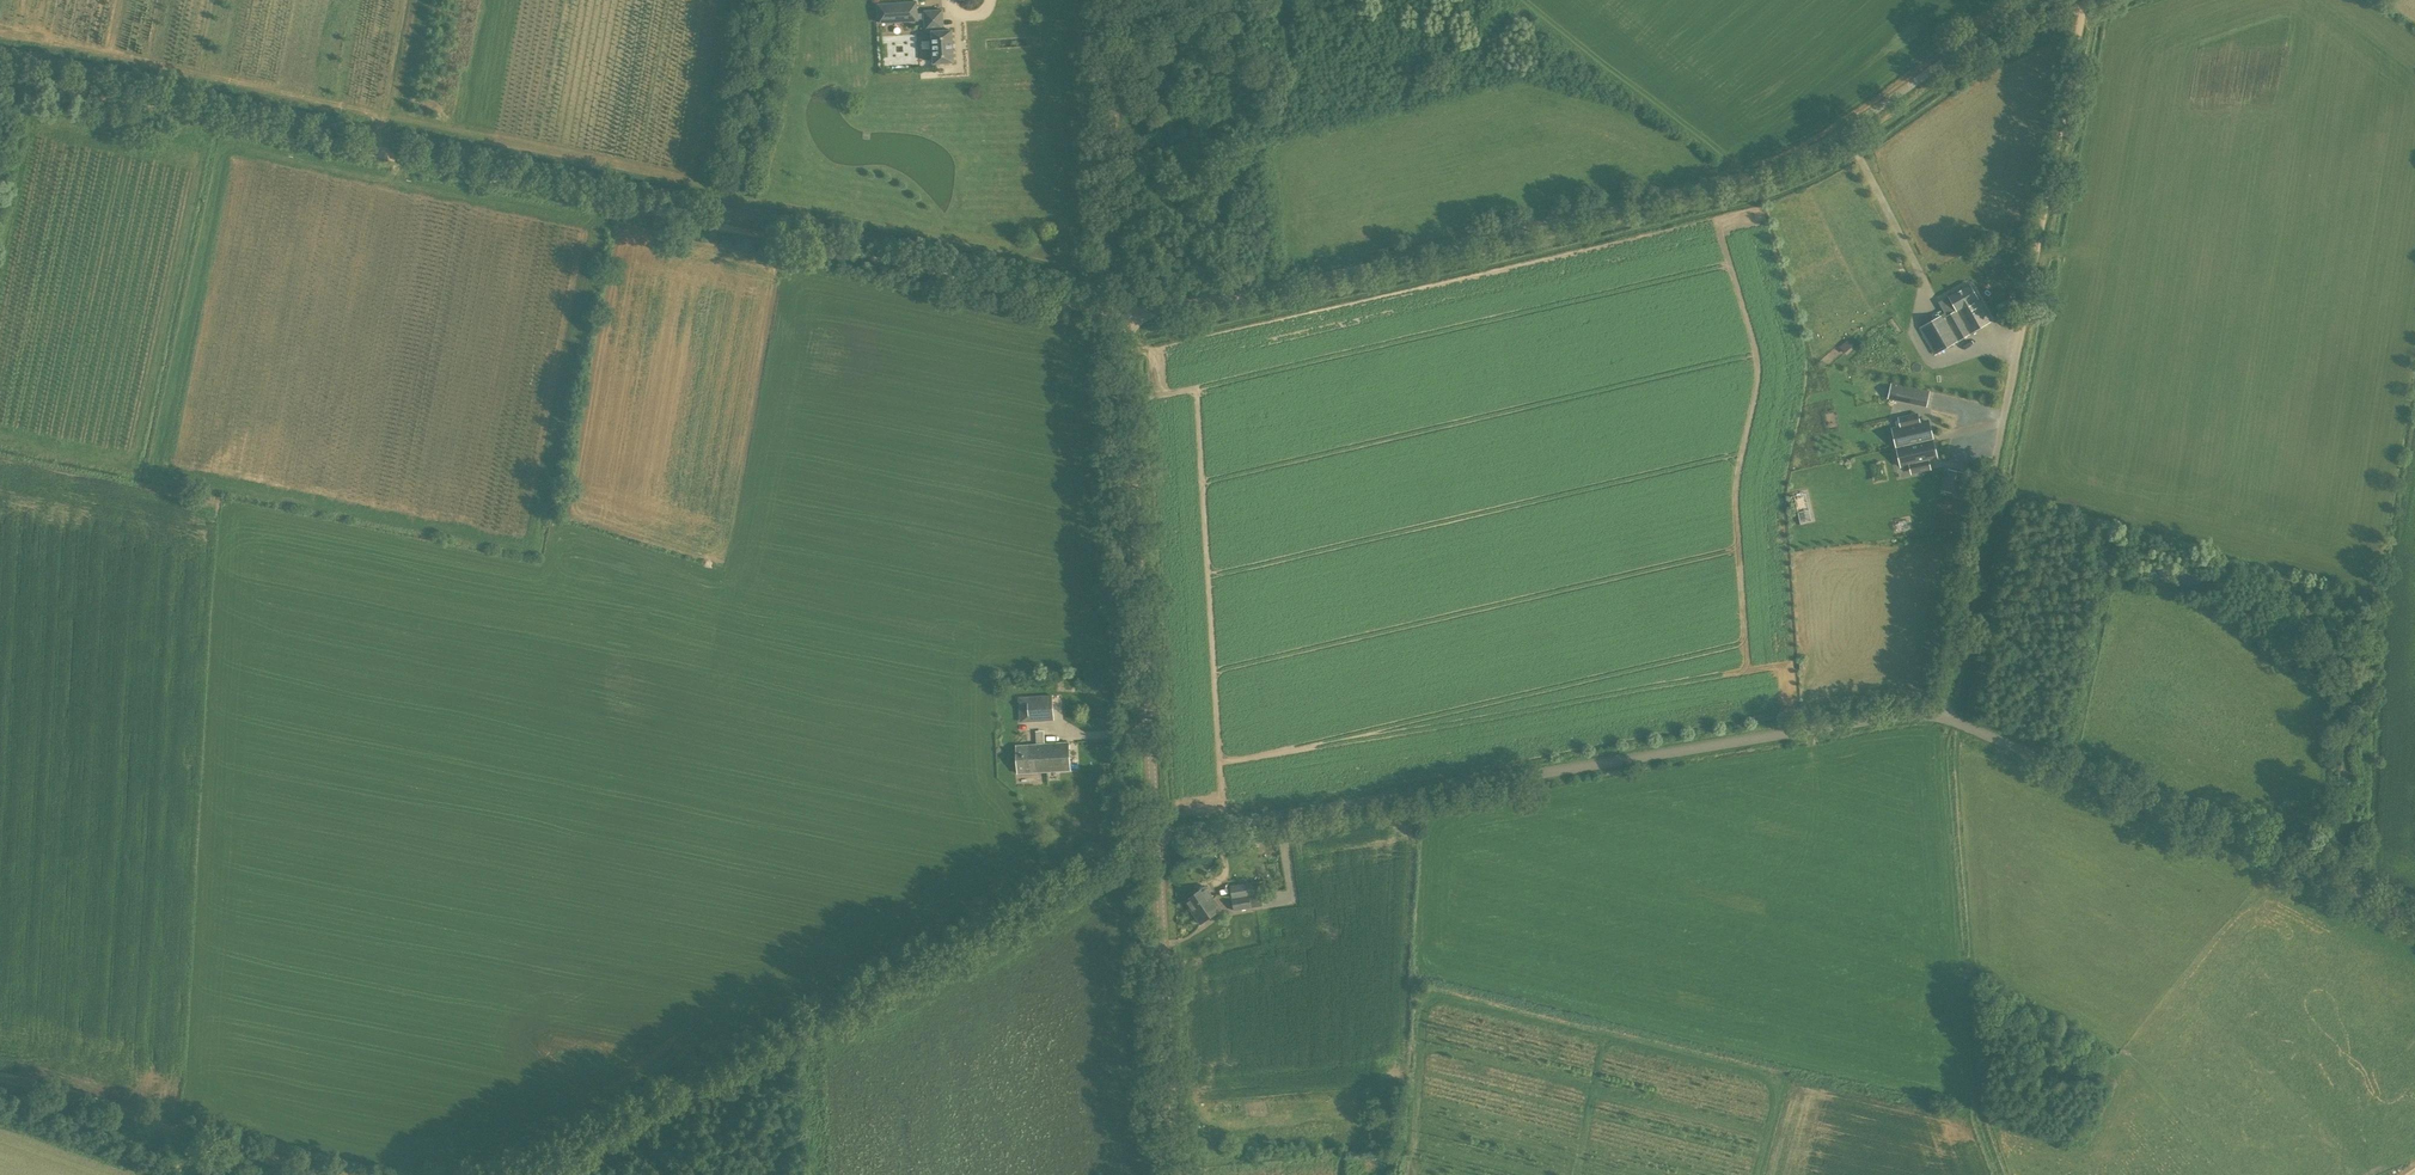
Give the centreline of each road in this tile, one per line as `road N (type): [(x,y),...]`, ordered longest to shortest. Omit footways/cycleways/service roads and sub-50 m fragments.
road 1 (track): [(0,76),(1130,311)]
road 2 (unclassified): [(1130,311),(1741,179),(1834,139),(1971,40),(2050,0)]
road 3 (unclassified): [(1156,837),(1818,727),(1940,716)]
road 4 (track): [(504,1174),(1156,837)]
road 5 (tertiary): [(1156,837),(1130,311)]
road 6 (unclassified): [(2414,917),(1940,716)]
road 7 (unclassified): [(1940,716),(2023,317)]
road 8 (track): [(0,1076),(338,1174)]
road 9 (tertiary): [(1175,1174),(1156,837)]
road 10 (track): [(2023,317),(2083,0)]
road 11 (tertiary): [(1130,311),(1112,0)]

